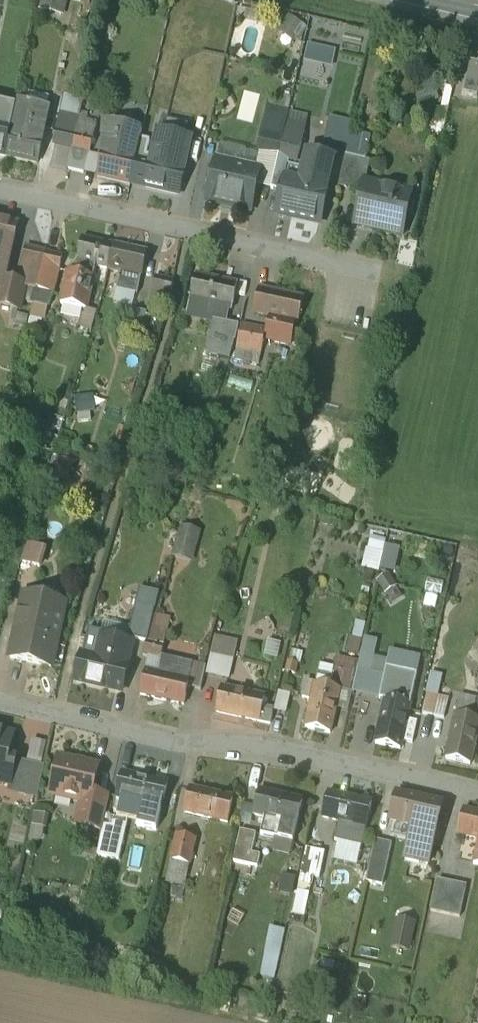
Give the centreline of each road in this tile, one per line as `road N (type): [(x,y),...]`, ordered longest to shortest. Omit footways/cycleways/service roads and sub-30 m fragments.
road 1 (residential): [(0,704),(159,742),(306,757),(477,796)]
road 2 (residential): [(0,192),(352,269)]

